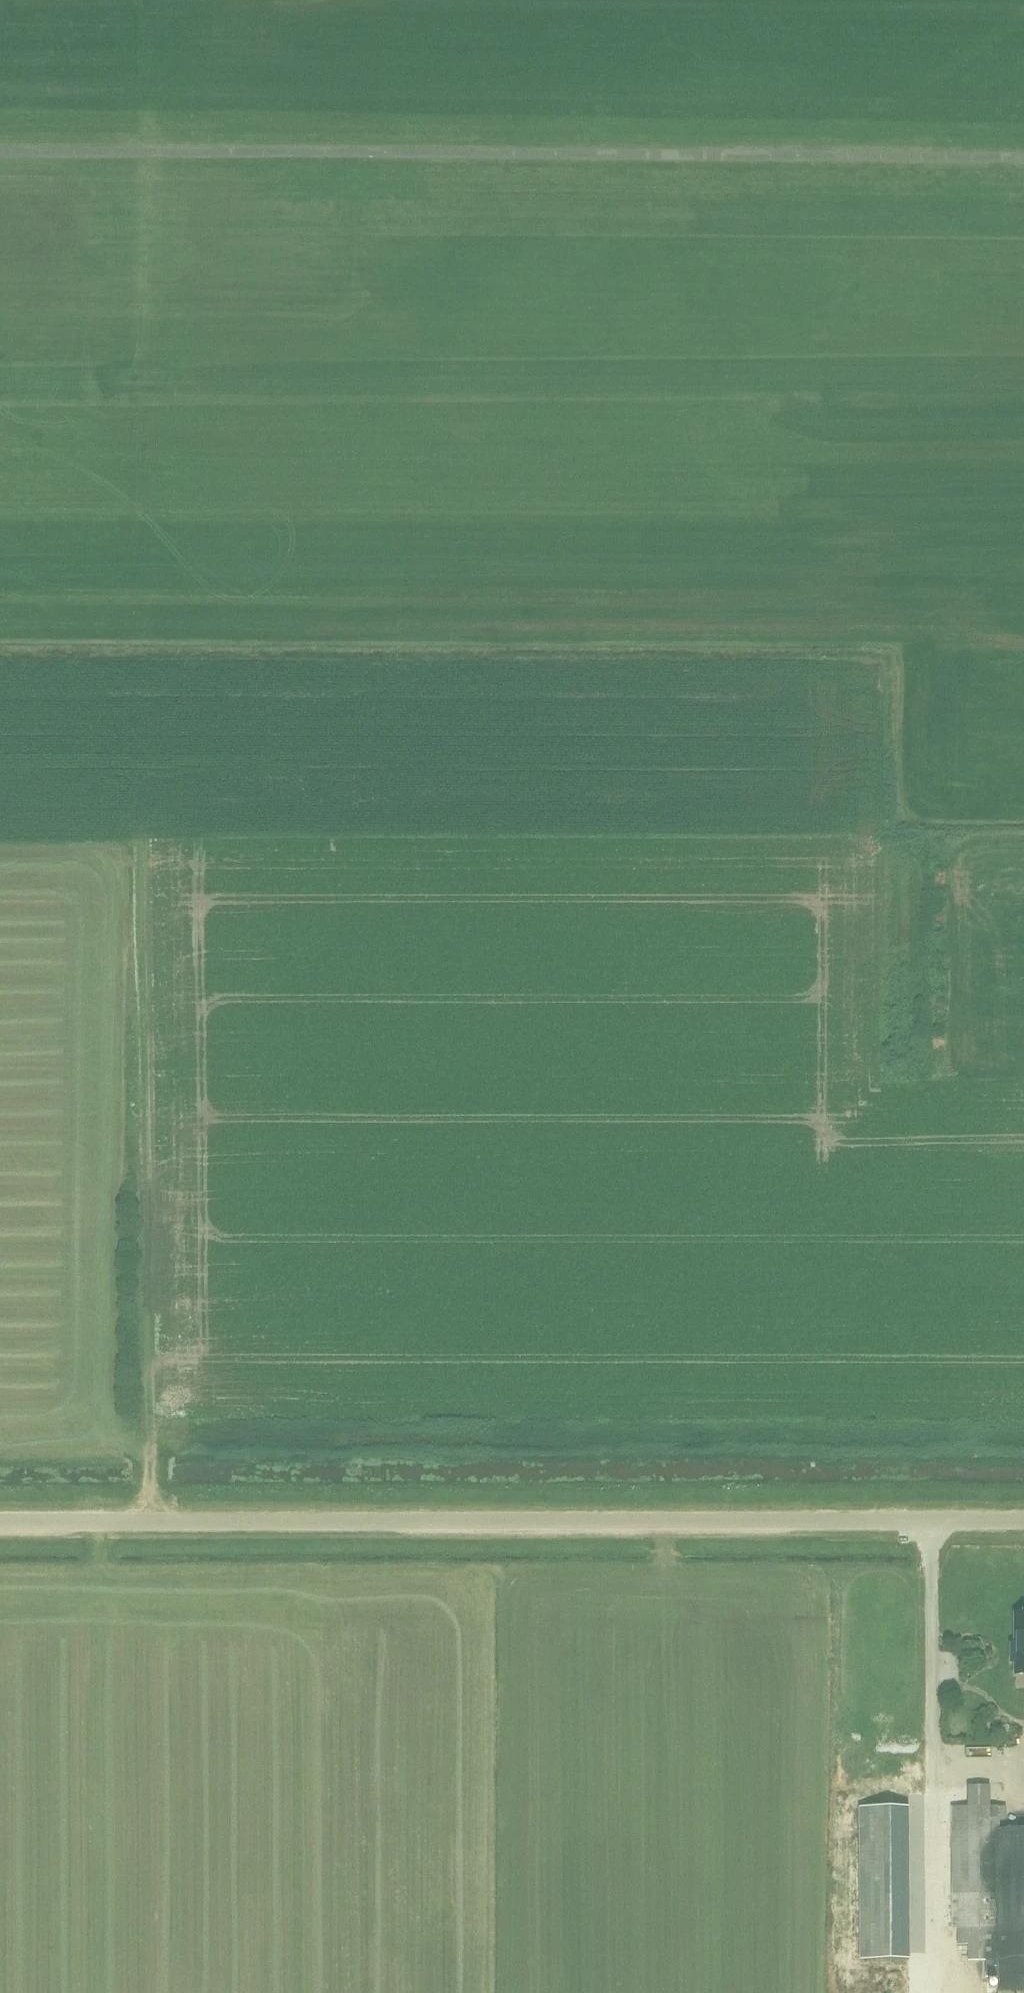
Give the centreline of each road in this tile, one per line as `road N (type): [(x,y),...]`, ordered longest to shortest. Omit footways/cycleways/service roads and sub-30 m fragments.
road 1 (unclassified): [(1023,1521),(0,1519)]

